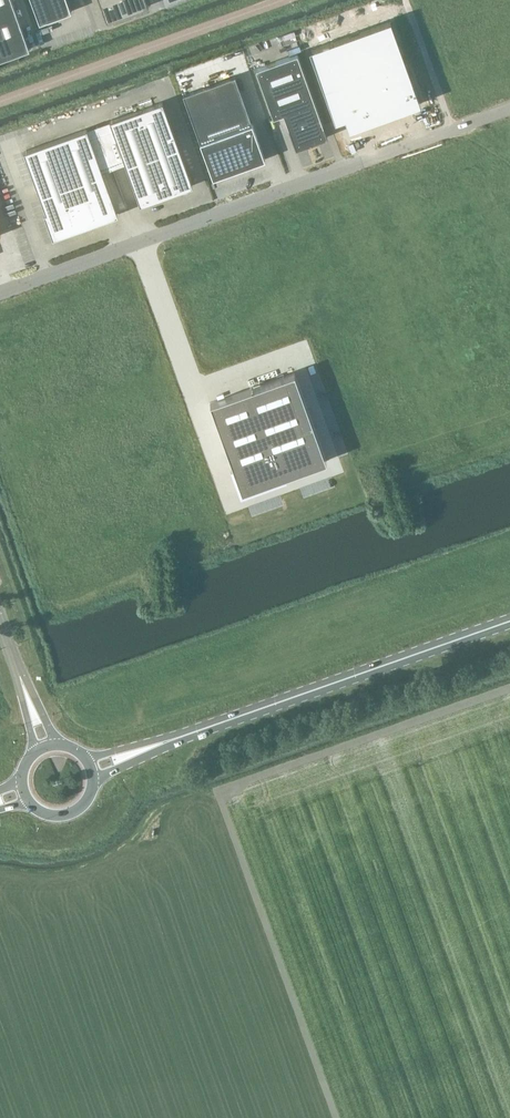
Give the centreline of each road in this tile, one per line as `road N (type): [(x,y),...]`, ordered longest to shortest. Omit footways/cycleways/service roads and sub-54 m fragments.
road 1 (unclassified): [(509,109),(0,293)]
road 2 (primary): [(145,748),(509,622)]

